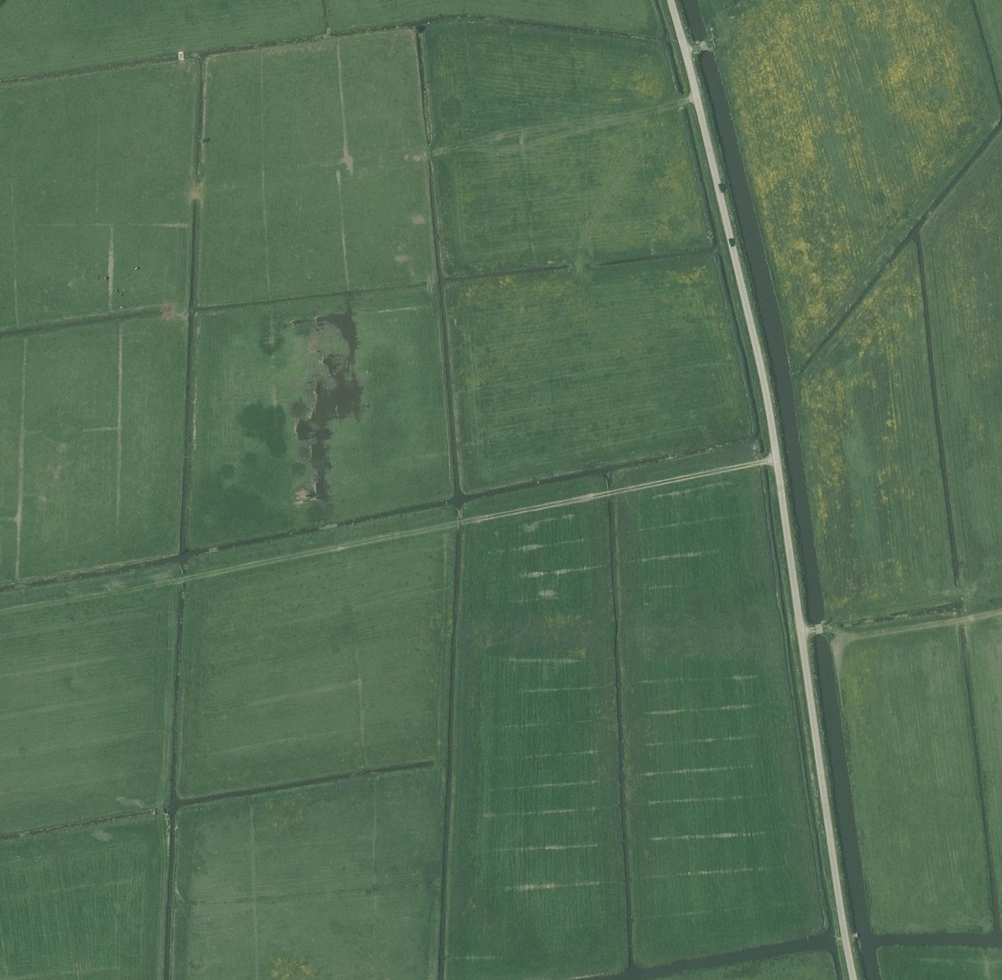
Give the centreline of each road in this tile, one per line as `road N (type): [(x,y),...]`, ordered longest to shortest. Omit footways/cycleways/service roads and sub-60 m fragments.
road 1 (unclassified): [(855,979),(766,391),(669,0)]

